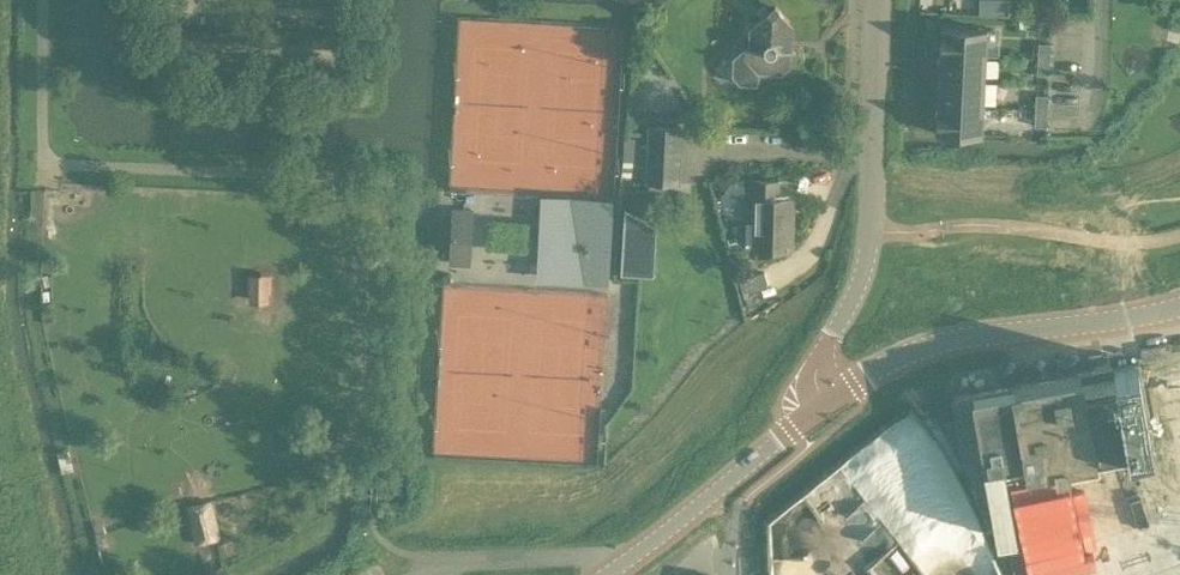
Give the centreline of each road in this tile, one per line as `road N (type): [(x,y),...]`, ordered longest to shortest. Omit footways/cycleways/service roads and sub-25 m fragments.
road 1 (unclassified): [(825,406),(818,371),(868,230),(876,0)]
road 2 (tertiary): [(825,406),(935,341),(1140,319),(1179,306)]
road 3 (tertiary): [(606,574),(825,406)]
road 4 (residential): [(1084,130),(1094,0)]

